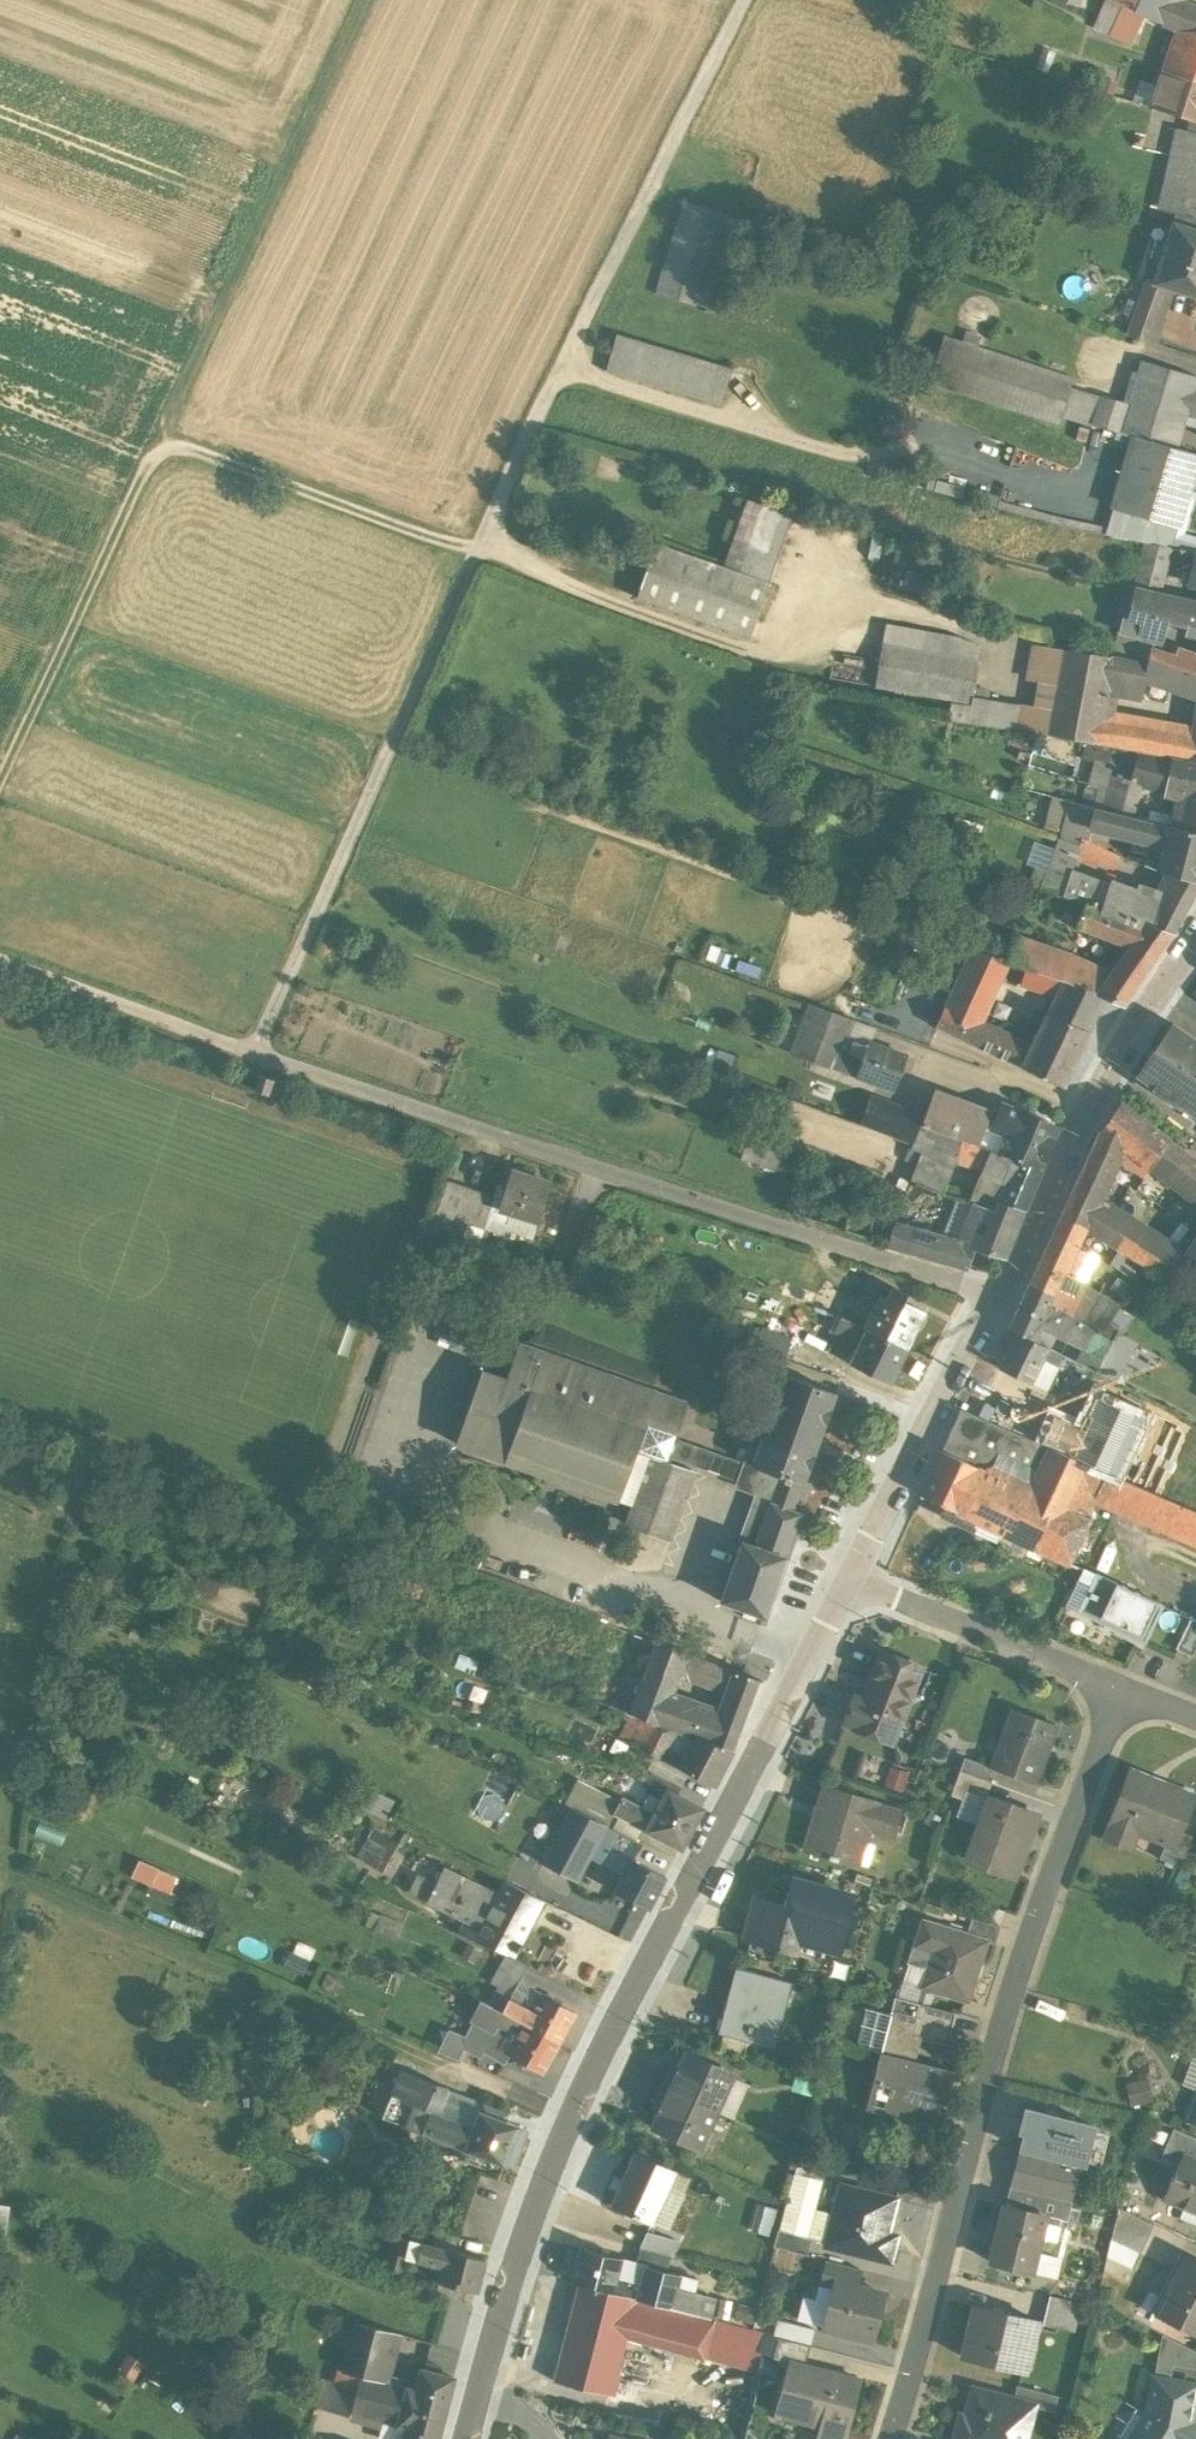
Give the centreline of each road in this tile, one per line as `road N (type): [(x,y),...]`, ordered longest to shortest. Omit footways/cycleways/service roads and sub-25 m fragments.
road 1 (track): [(248,1058),(475,553),(742,0)]
road 2 (residential): [(846,1574),(569,2121),(466,2438)]
road 3 (residential): [(1127,1686),(992,2064),(890,2438)]
road 4 (residential): [(1195,954),(1099,1089),(846,1574)]
road 5 (track): [(475,553),(158,443),(0,780)]
road 6 (track): [(569,2121),(0,1875)]
road 7 (track): [(366,0),(158,443)]
road 8 (track): [(0,1911),(55,1511),(0,1484)]
road 9 (track): [(288,971),(726,1122)]
road 10 (track): [(564,369),(822,450),(935,448),(1006,476)]
road 11 (track): [(475,553),(812,670)]
road 12 (residential): [(1127,1686),(846,1574)]

